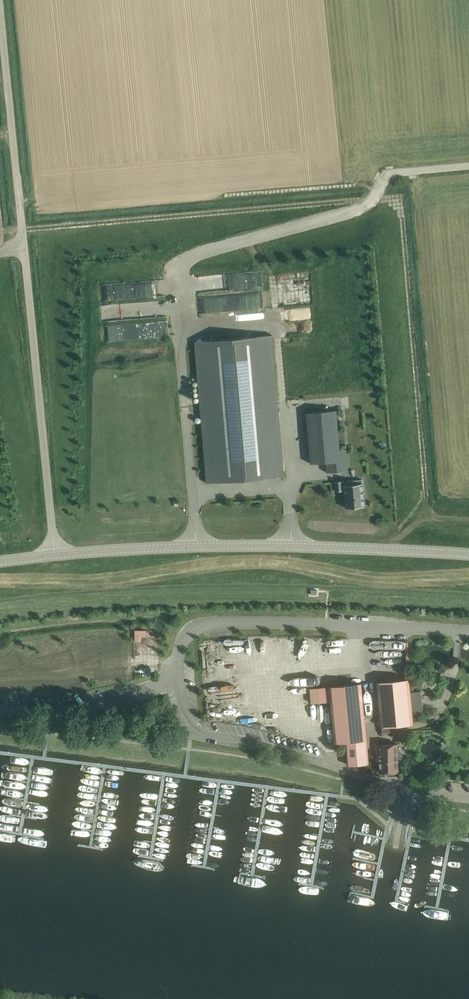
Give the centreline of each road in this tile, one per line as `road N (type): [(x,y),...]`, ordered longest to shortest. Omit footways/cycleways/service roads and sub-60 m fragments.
road 1 (unclassified): [(56,554),(0,2)]
road 2 (unclassified): [(468,554),(293,545),(56,554)]

